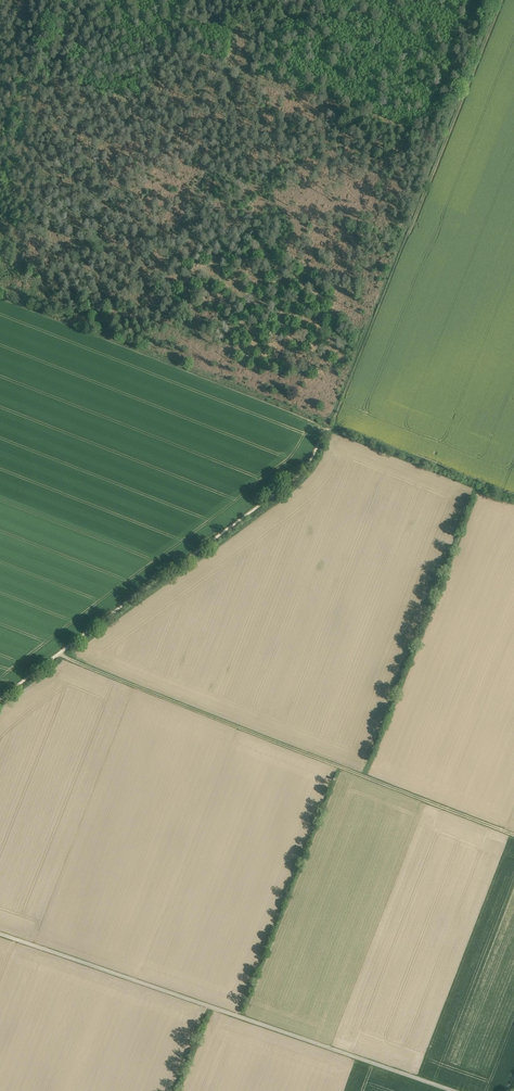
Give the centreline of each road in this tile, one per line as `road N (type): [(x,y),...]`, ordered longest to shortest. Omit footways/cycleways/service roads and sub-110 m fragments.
road 1 (track): [(490,0),(329,420),(112,334),(98,316),(55,314),(0,293)]
road 2 (track): [(57,654),(513,834)]
road 3 (unclassified): [(0,933),(448,1090)]
road 4 (track): [(0,701),(309,461),(331,425)]

